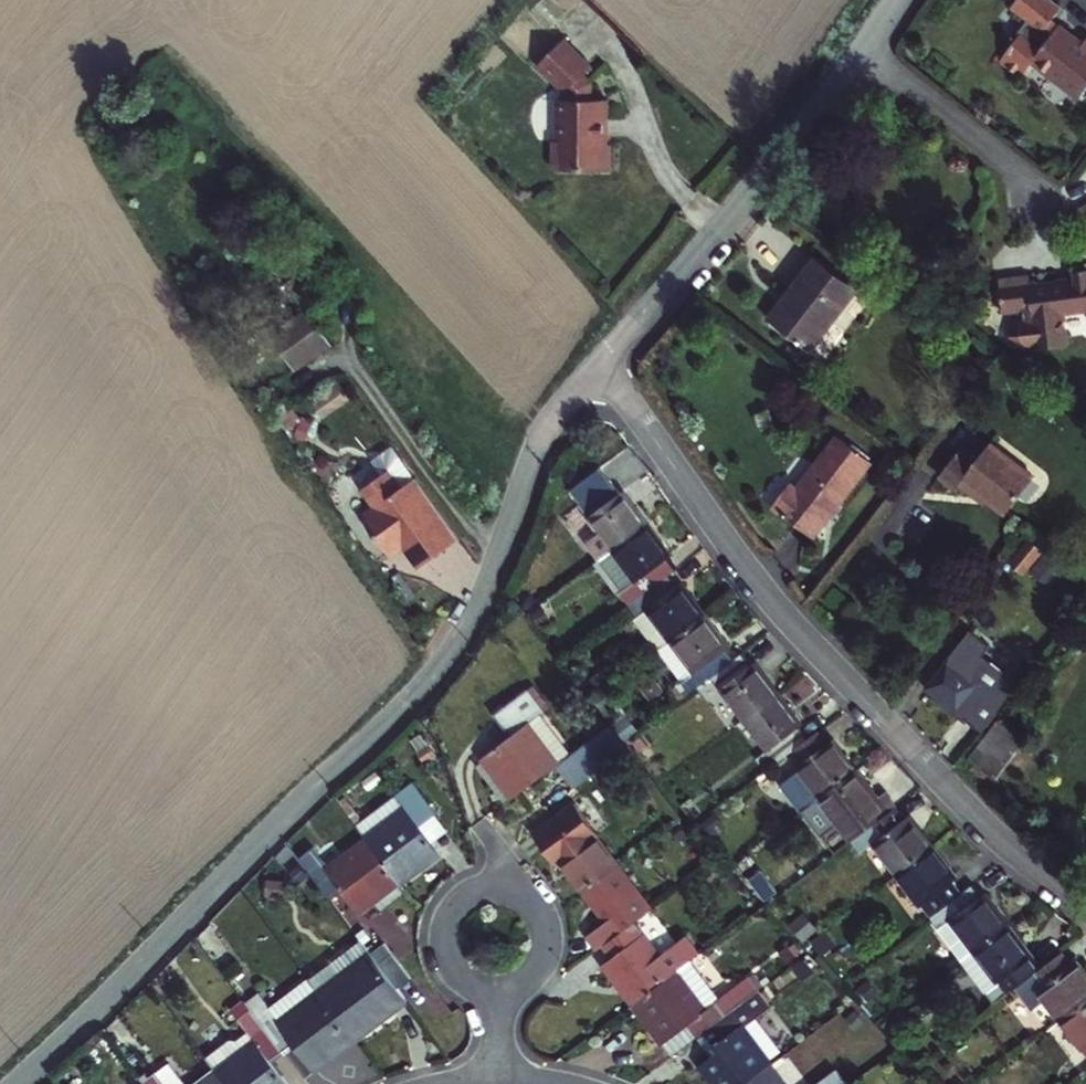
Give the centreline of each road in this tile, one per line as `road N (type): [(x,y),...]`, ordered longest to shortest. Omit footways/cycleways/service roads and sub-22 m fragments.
road 1 (residential): [(20,1083),(448,661),(486,589),(544,432),(603,365)]
road 2 (residential): [(603,365),(785,617),(982,824),(1085,908)]
road 3 (residential): [(603,365),(721,233),(897,0)]
road 4 (residential): [(531,983),(551,953),(548,918),(516,889),(480,889),(449,919),(446,953),(465,983),(498,994)]

